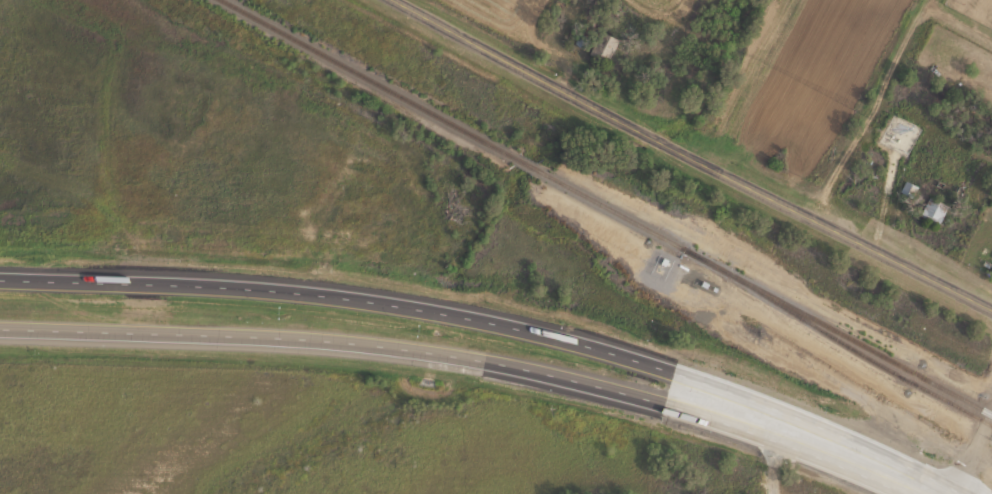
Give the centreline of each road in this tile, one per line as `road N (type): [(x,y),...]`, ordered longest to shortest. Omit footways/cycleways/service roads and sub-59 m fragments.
road 1 (trunk): [(672,382),(621,348),(457,308),(242,280),(0,273)]
road 2 (trunk): [(0,324),(364,337),(624,383),(672,382)]
road 3 (tertiary): [(991,312),(406,0)]
road 4 (trunk): [(672,382),(953,493)]
road 5 (track): [(807,213),(831,186),(931,0)]

